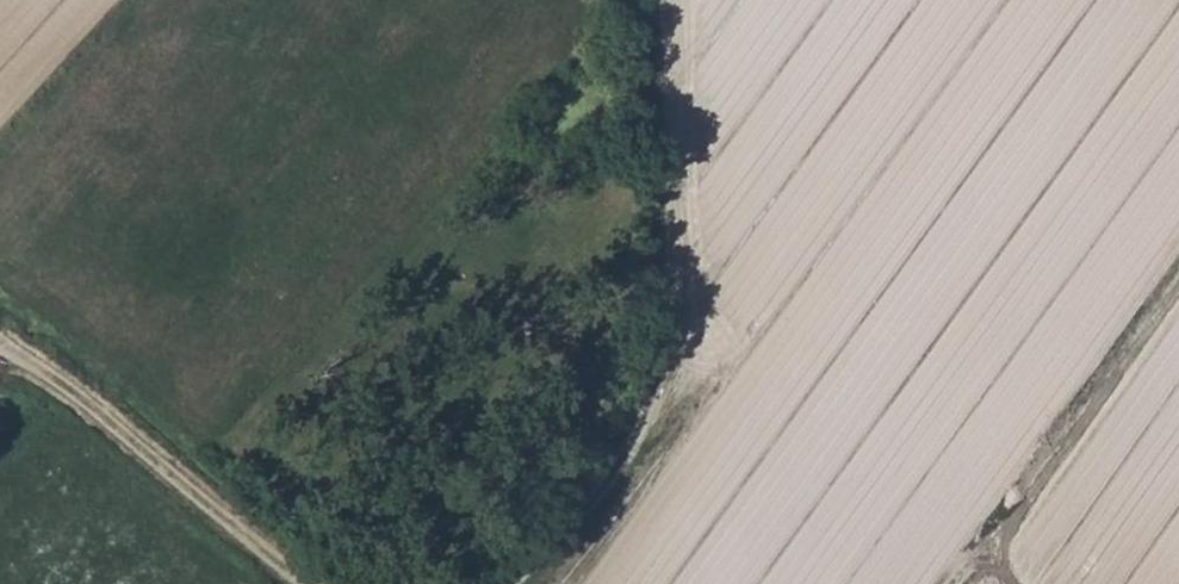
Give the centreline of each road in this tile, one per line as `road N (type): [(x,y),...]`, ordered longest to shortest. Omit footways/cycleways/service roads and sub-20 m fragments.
road 1 (track): [(520,583),(636,462),(660,396),(674,310),(669,0)]
road 2 (track): [(0,343),(289,583)]

